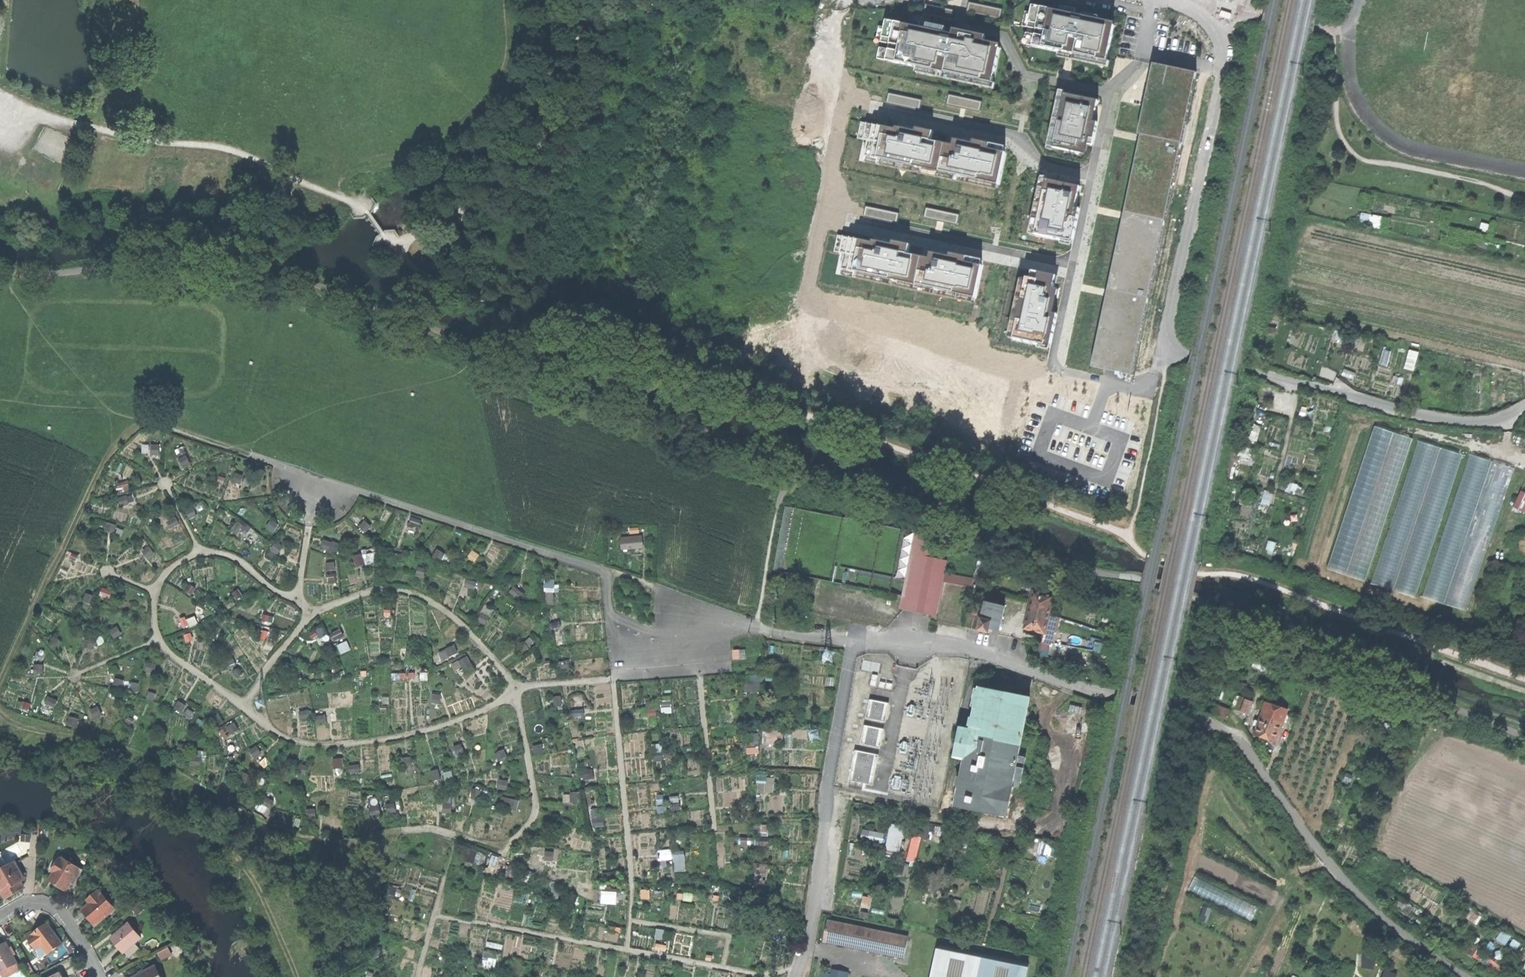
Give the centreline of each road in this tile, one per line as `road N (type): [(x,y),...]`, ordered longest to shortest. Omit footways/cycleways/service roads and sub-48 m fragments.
road 1 (track): [(0,295),(38,301),(189,290),(252,296),(688,463),(702,477),(708,513),(699,631)]
road 2 (unclassified): [(1524,404),(1485,421),(1437,419),(1187,355),(1165,341),(1221,76),(1210,24)]
road 3 (unclassified): [(1463,976),(1379,917),(1340,876),(1235,736),(1178,709),(989,653),(911,643)]
road 4 (track): [(0,716),(114,752),(208,821),(248,868),(295,976)]
road 5 (track): [(336,196),(236,152),(57,121),(11,124)]
road 6 (track): [(146,421),(112,446),(0,682)]
road 7 (unclassified): [(911,643),(767,631)]
road 8 (residential): [(101,976),(69,922),(46,905),(0,917)]

